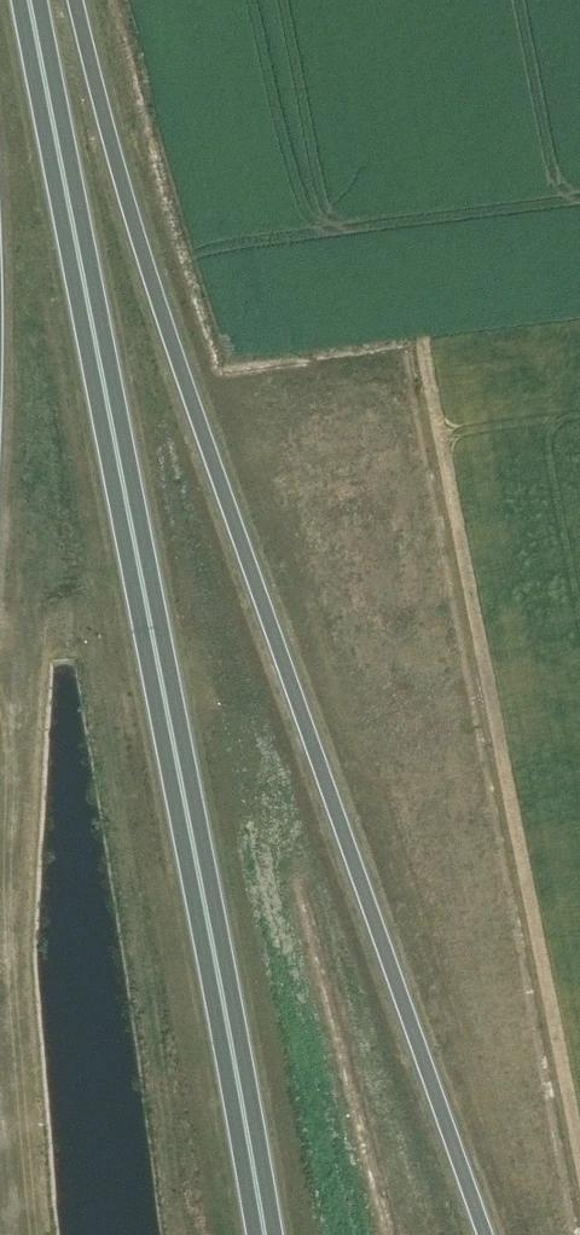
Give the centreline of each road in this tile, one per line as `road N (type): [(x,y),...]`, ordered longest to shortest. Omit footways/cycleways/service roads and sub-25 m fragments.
road 1 (trunk): [(487,1234),(132,217),(75,0)]
road 2 (trunk): [(265,1234),(236,1048),(31,0)]

